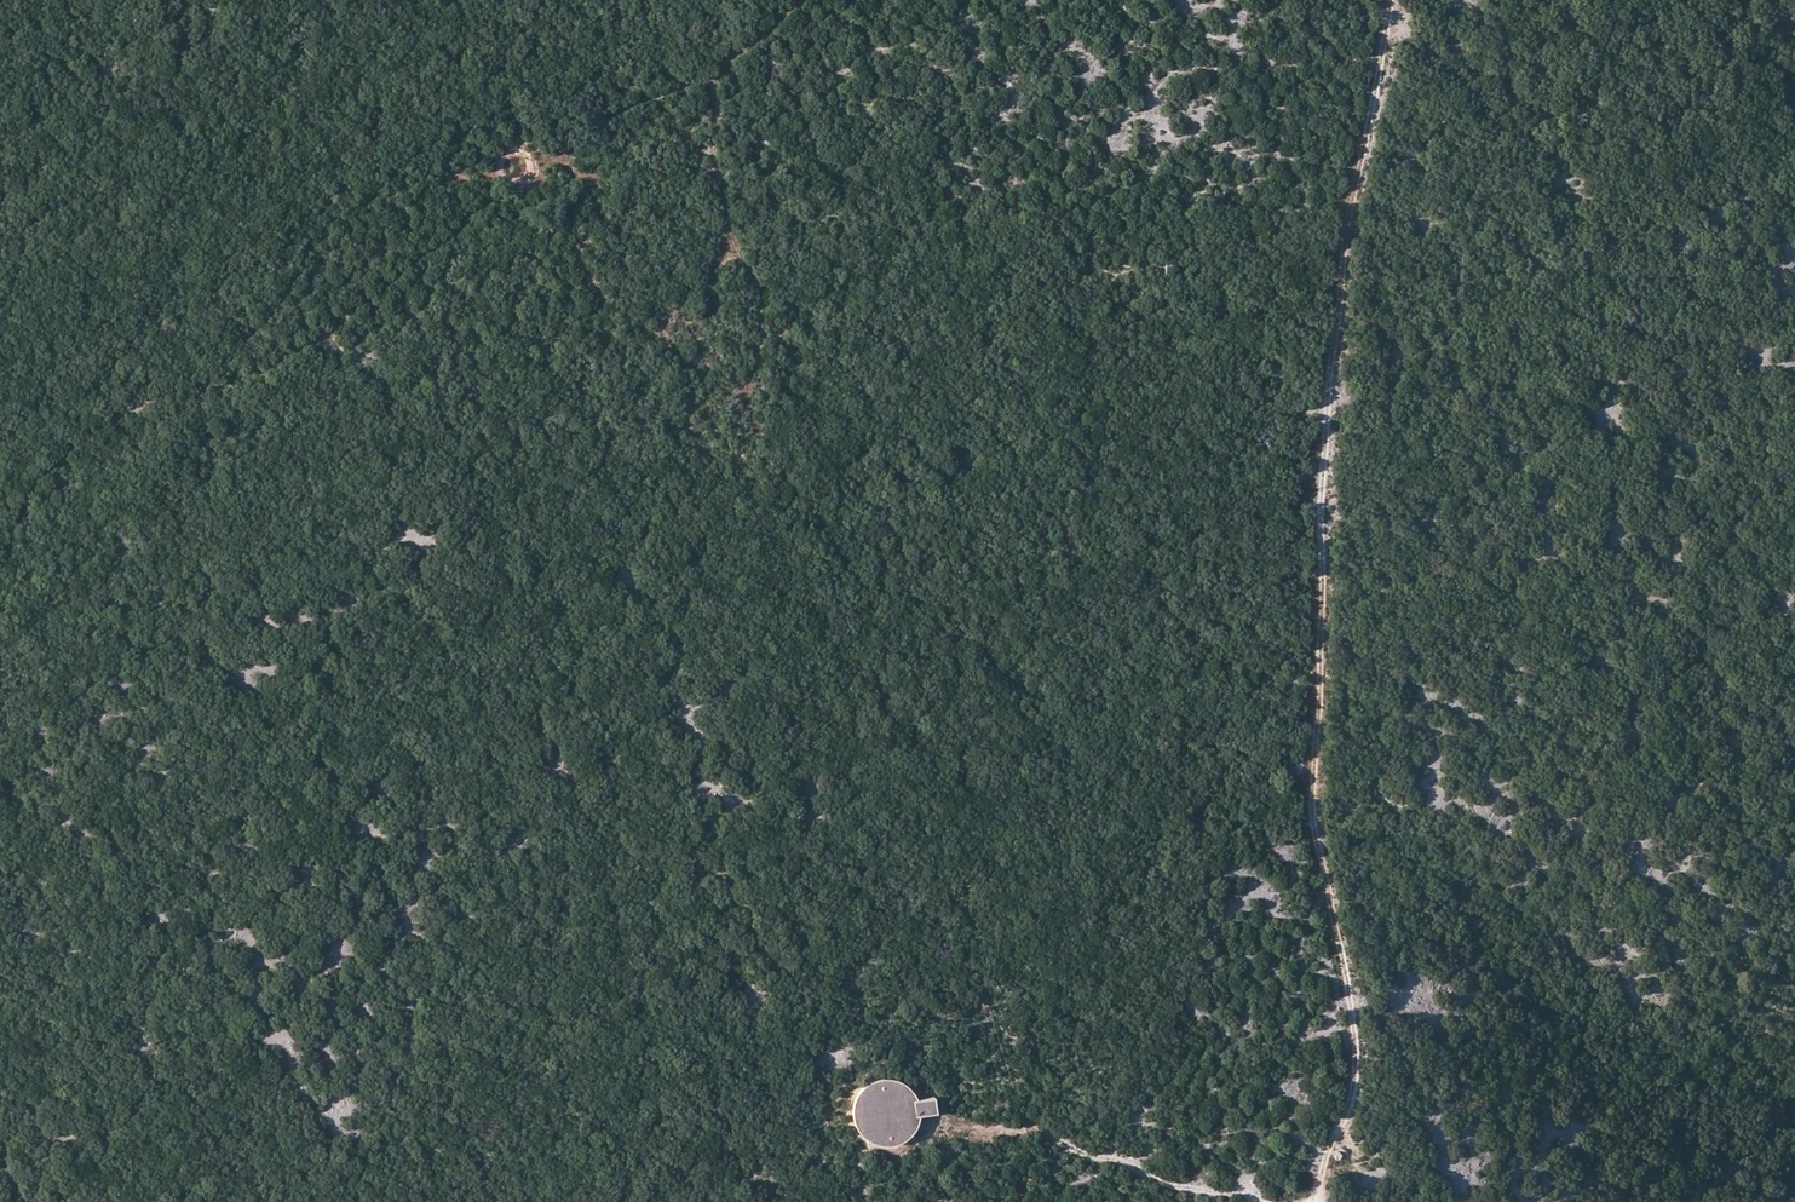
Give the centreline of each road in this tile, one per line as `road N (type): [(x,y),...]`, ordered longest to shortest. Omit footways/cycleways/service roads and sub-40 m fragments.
road 1 (track): [(1389,0),(1334,341),(1312,819),(1353,1012),(1357,1081),(1321,1201)]
road 2 (track): [(951,1121),(1030,1128),(1074,1154),(1154,1180),(1242,1190),(1256,1201)]

